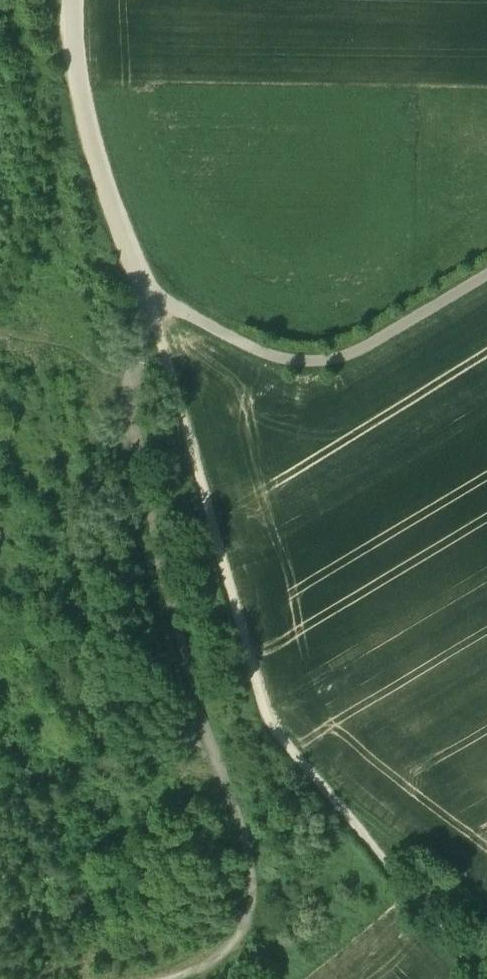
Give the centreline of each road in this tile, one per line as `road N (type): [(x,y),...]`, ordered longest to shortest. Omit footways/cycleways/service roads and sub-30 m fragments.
road 1 (track): [(143,302),(270,729),(486,978)]
road 2 (track): [(143,302),(131,426),(134,515),(166,656),(213,748),(249,859),(241,930),(231,953),(197,978)]
road 3 (track): [(486,276),(352,354),(314,363),(239,343),(163,299),(143,302)]
road 4 (unclassified): [(72,0),(78,91),(143,302)]

